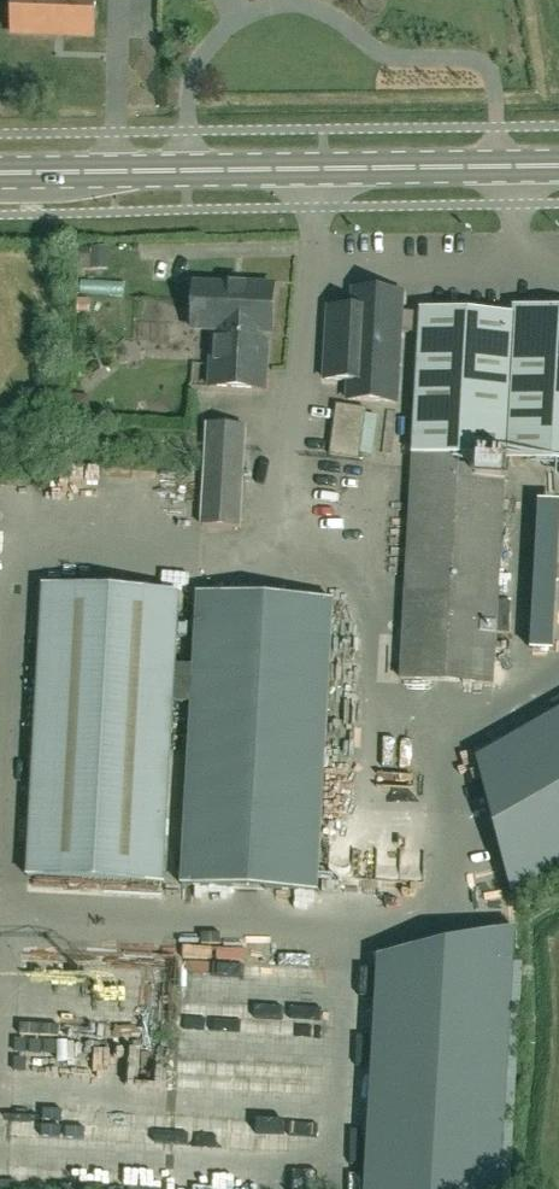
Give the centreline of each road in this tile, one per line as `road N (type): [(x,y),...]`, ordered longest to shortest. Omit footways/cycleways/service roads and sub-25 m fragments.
road 1 (primary): [(0,170),(558,165)]

